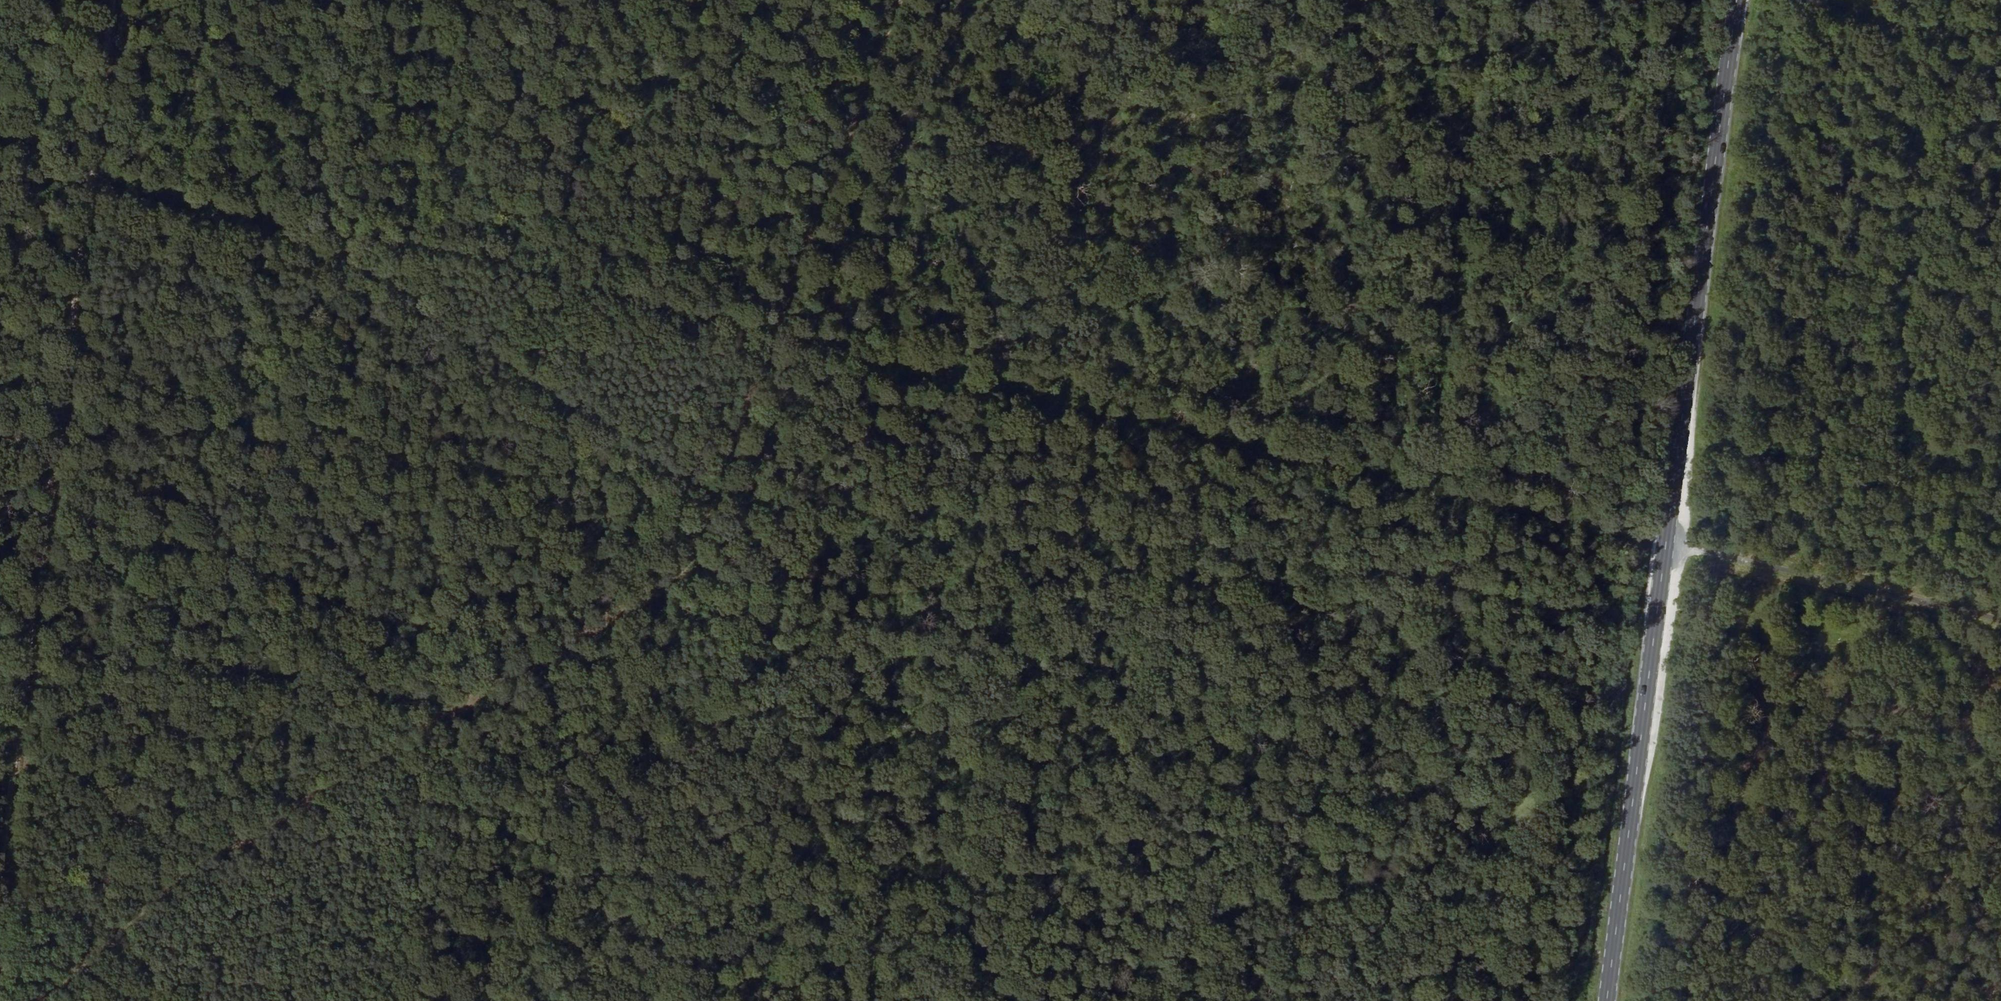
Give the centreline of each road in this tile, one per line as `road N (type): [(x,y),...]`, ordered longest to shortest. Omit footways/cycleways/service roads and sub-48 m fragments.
road 1 (primary): [(1738,0),(1606,1000)]
road 2 (track): [(120,0),(0,907)]
road 3 (track): [(1665,536),(2000,614)]

